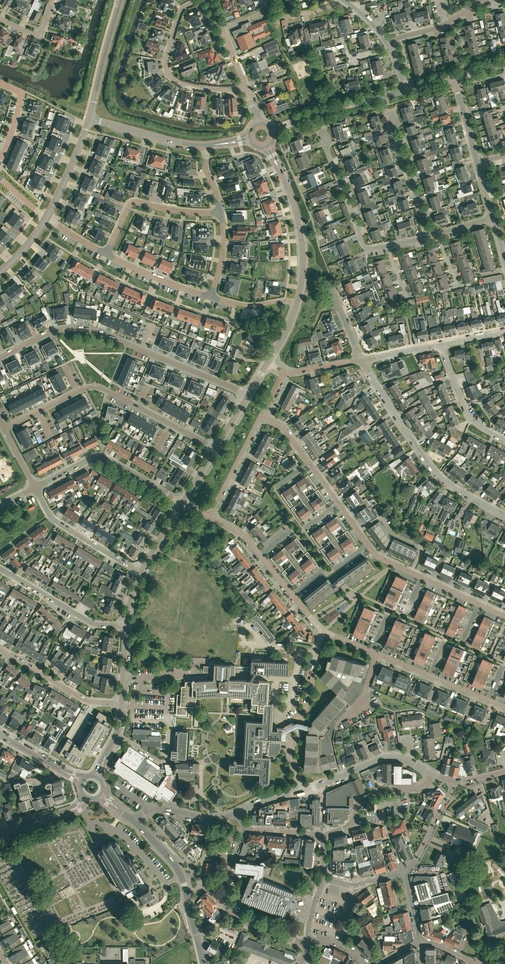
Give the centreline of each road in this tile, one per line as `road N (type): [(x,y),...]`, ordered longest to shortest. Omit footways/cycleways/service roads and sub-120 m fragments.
road 1 (residential): [(0,357),(49,333),(88,330),(247,395)]
road 2 (residential): [(215,448),(92,386),(4,428)]
road 3 (tertiary): [(269,146),(295,210),(302,270),(287,329),(267,362)]
road 4 (residential): [(504,516),(437,474),(361,359)]
road 5 (residential): [(244,86),(201,89),(168,75),(164,61),(183,8),(203,0)]
road 6 (residential): [(34,487),(109,458),(182,503)]
road 7 (tertiary): [(204,963),(180,876),(134,821)]
road 8 (residential): [(284,936),(235,917),(222,901),(246,827)]
road 9 (residential): [(221,213),(135,202),(106,254)]
road 10 (residential): [(323,133),(362,244),(388,246)]
road 11 (residential): [(303,791),(392,756),(433,775)]
road 12 (residential): [(0,569),(88,621),(126,626)]
road 13 (residential): [(141,573),(53,519),(34,487)]
road 14 (tertiary): [(274,131),(406,90)]
road 15 (residential): [(122,703),(85,700),(0,647)]
road 16 (residential): [(322,836),(348,826),(370,795),(421,788),(433,775)]
road 17 (residential): [(429,237),(391,115)]
road 18 (tertiary): [(89,118),(122,0)]
road 19 (tertiary): [(206,145),(89,118)]
road 20 (residential): [(504,440),(467,414),(441,344)]

